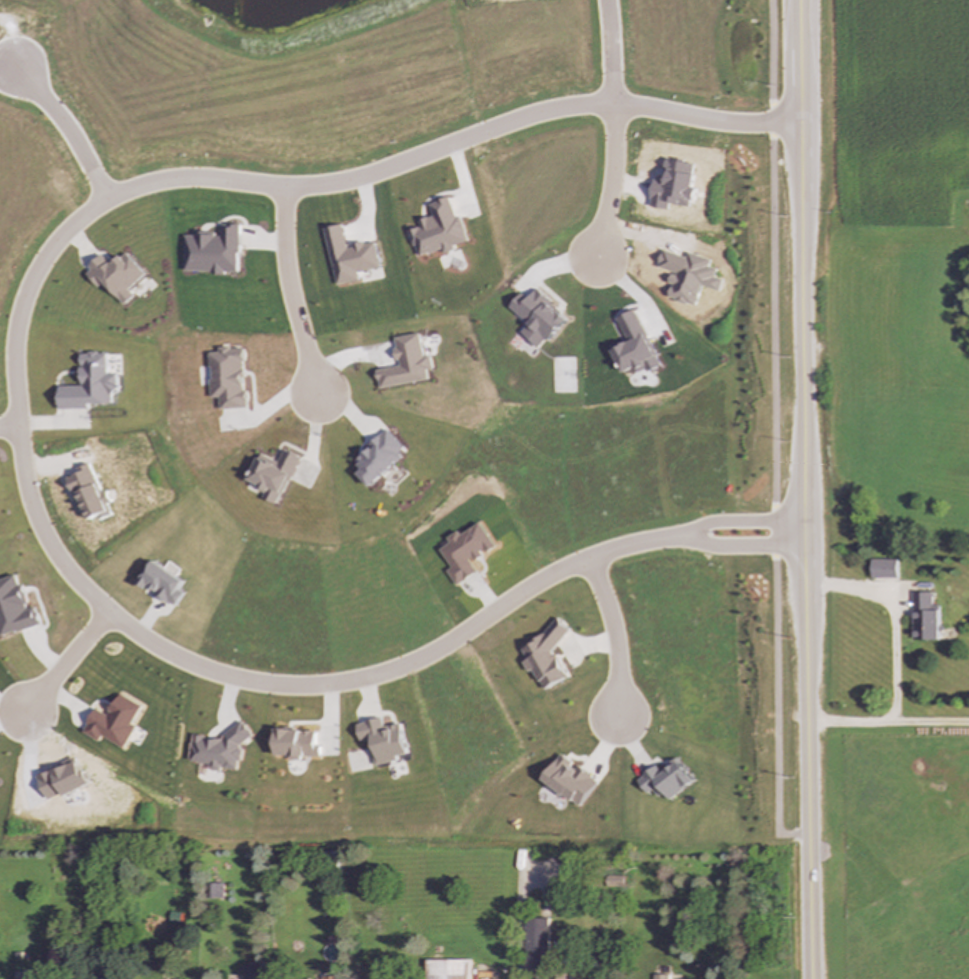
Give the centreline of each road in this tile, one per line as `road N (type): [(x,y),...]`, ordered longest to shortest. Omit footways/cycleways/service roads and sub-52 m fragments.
road 1 (residential): [(800,128),(713,127),(613,109),(554,115),(371,180),(292,195),(153,184),(92,212),(55,245),(21,302),(7,377),(12,434),(0,435)]
road 2 (tertiary): [(799,0),(810,978)]
road 3 (residential): [(98,619),(189,674),(261,691),(341,693),(420,664),(549,577),(587,565),(604,618),(618,724)]
road 4 (residential): [(12,434),(25,508),(59,571),(98,619),(24,717)]
road 5 (residential): [(607,0),(614,184),(598,263)]
road 6 (residential): [(587,565),(695,537),(804,531)]
road 7 (residential): [(273,192),(309,409)]
road 8 (residential): [(110,204),(51,105),(16,65)]

